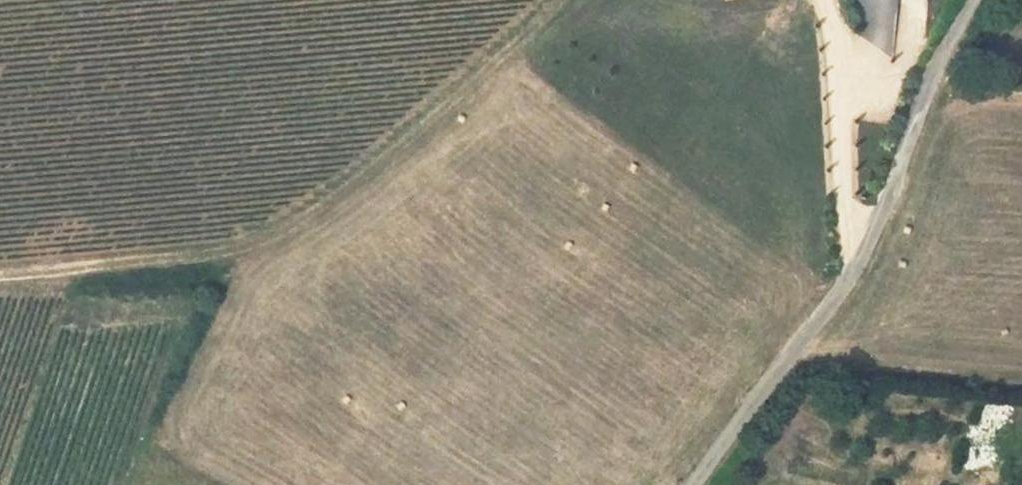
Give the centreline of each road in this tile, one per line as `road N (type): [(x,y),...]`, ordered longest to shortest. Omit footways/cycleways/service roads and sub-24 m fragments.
road 1 (track): [(558,0),(352,184),(281,230),(229,252),(0,280)]
road 2 (unclassified): [(971,0),(917,101),(889,201),(851,273),(697,484)]

